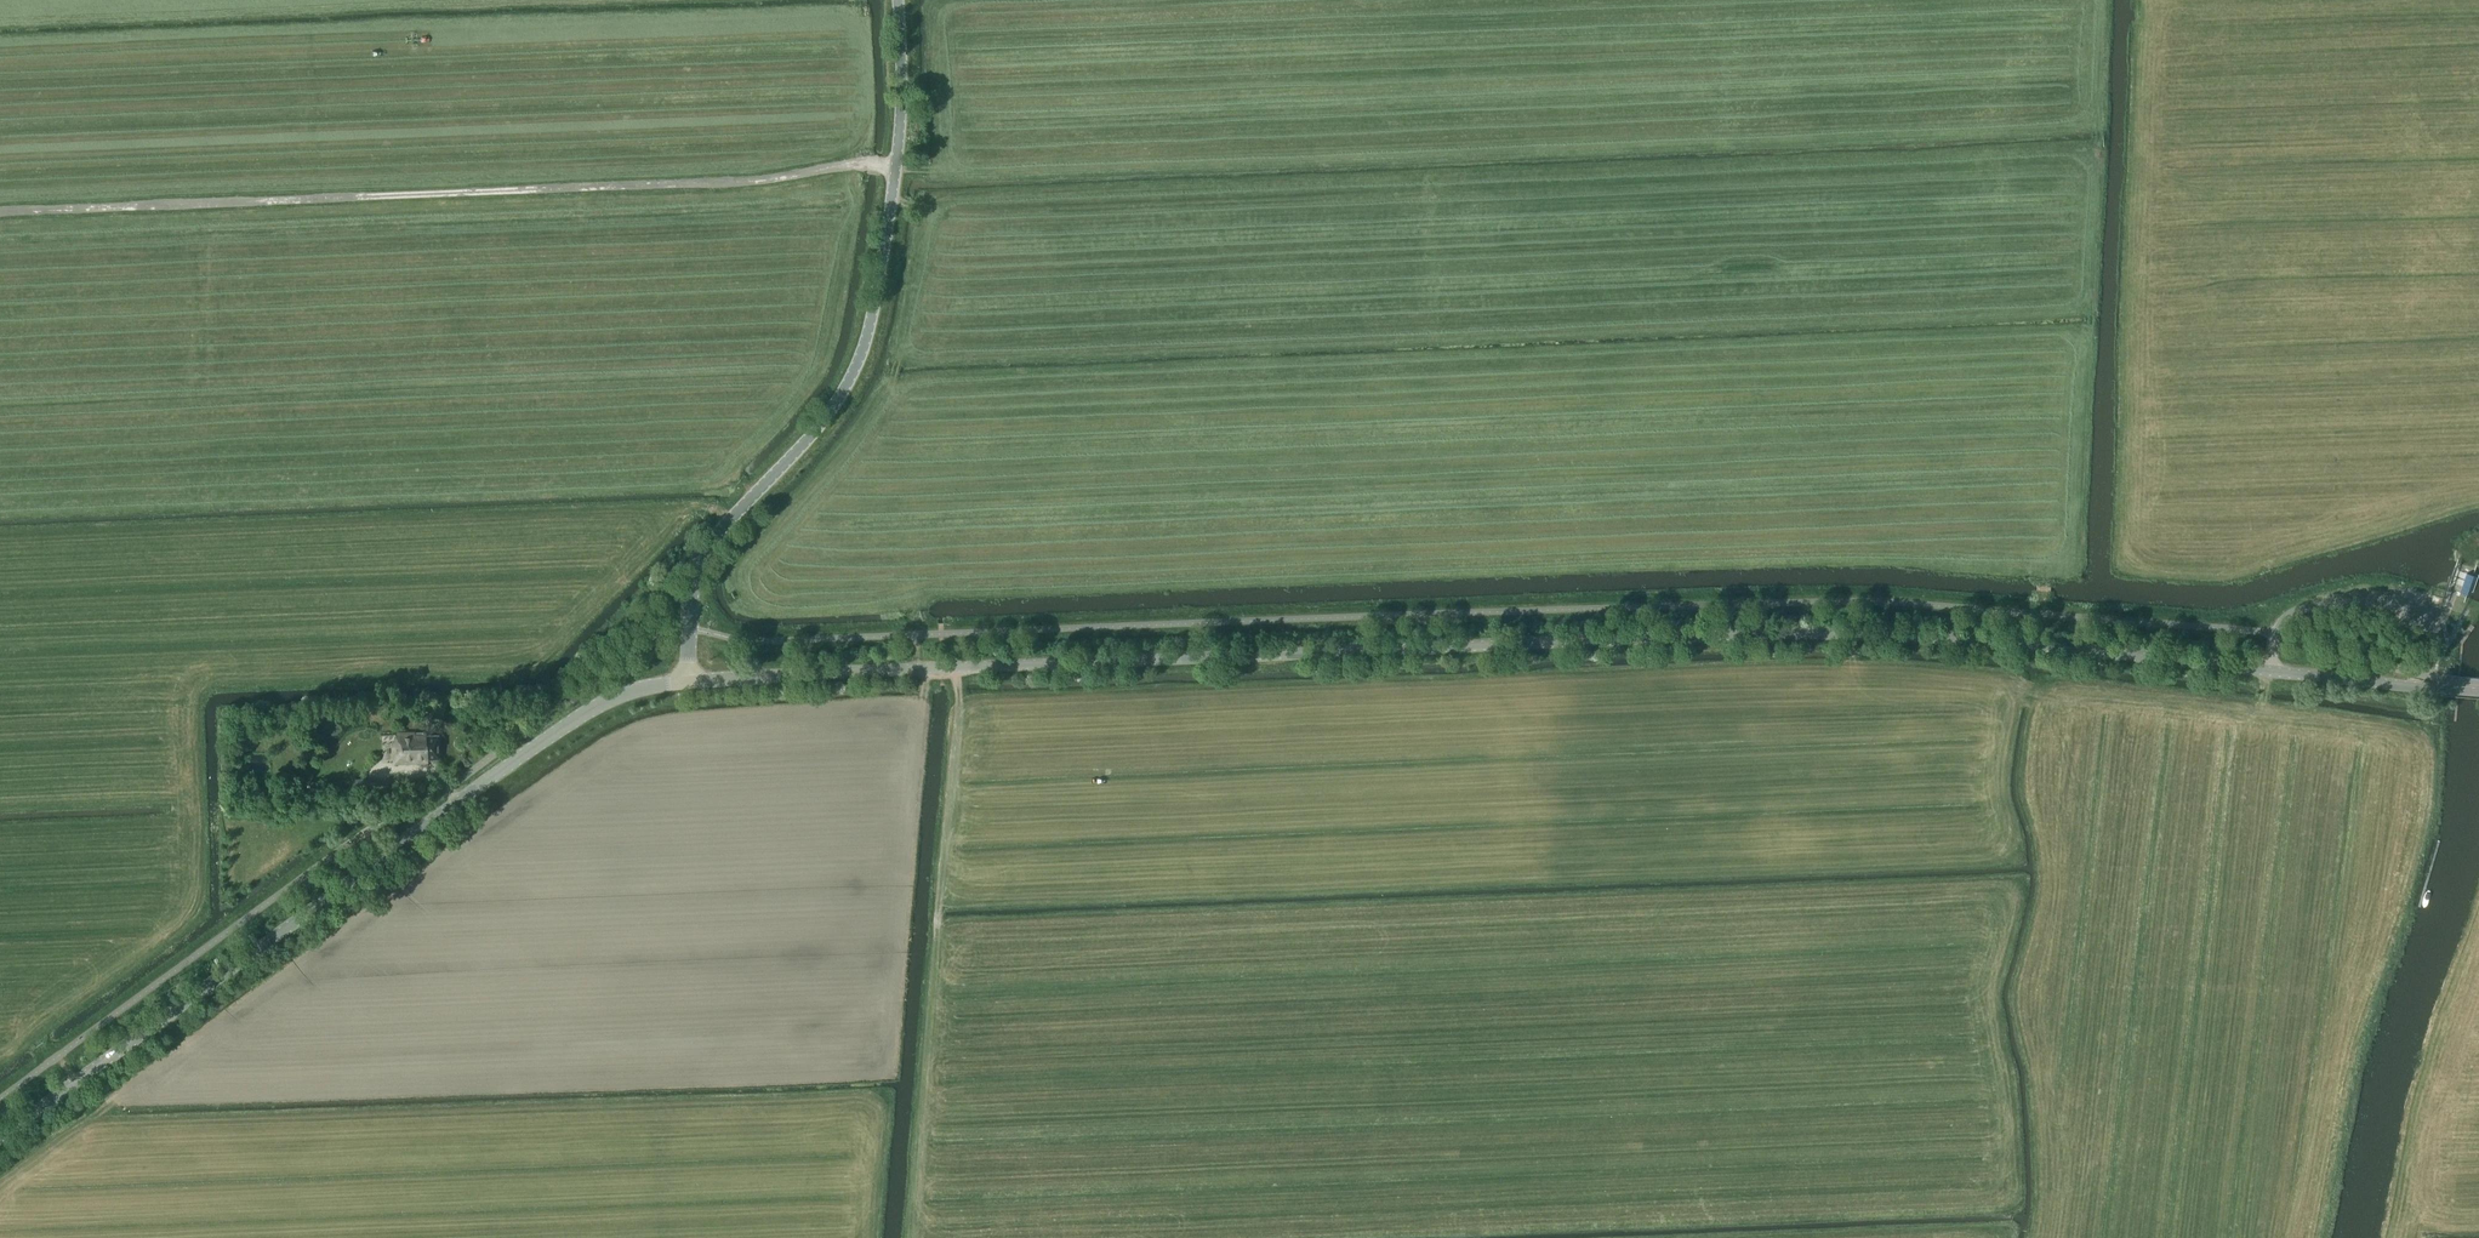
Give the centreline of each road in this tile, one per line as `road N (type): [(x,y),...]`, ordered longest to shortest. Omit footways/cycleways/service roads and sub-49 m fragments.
road 1 (secondary): [(2478,692),(1994,641),(1798,633),(688,682)]
road 2 (secondary): [(688,682),(622,695),(566,725),(0,1138)]
road 3 (tertiary): [(688,682),(691,586),(703,552),(825,418),(864,346),(895,166),(898,0)]

